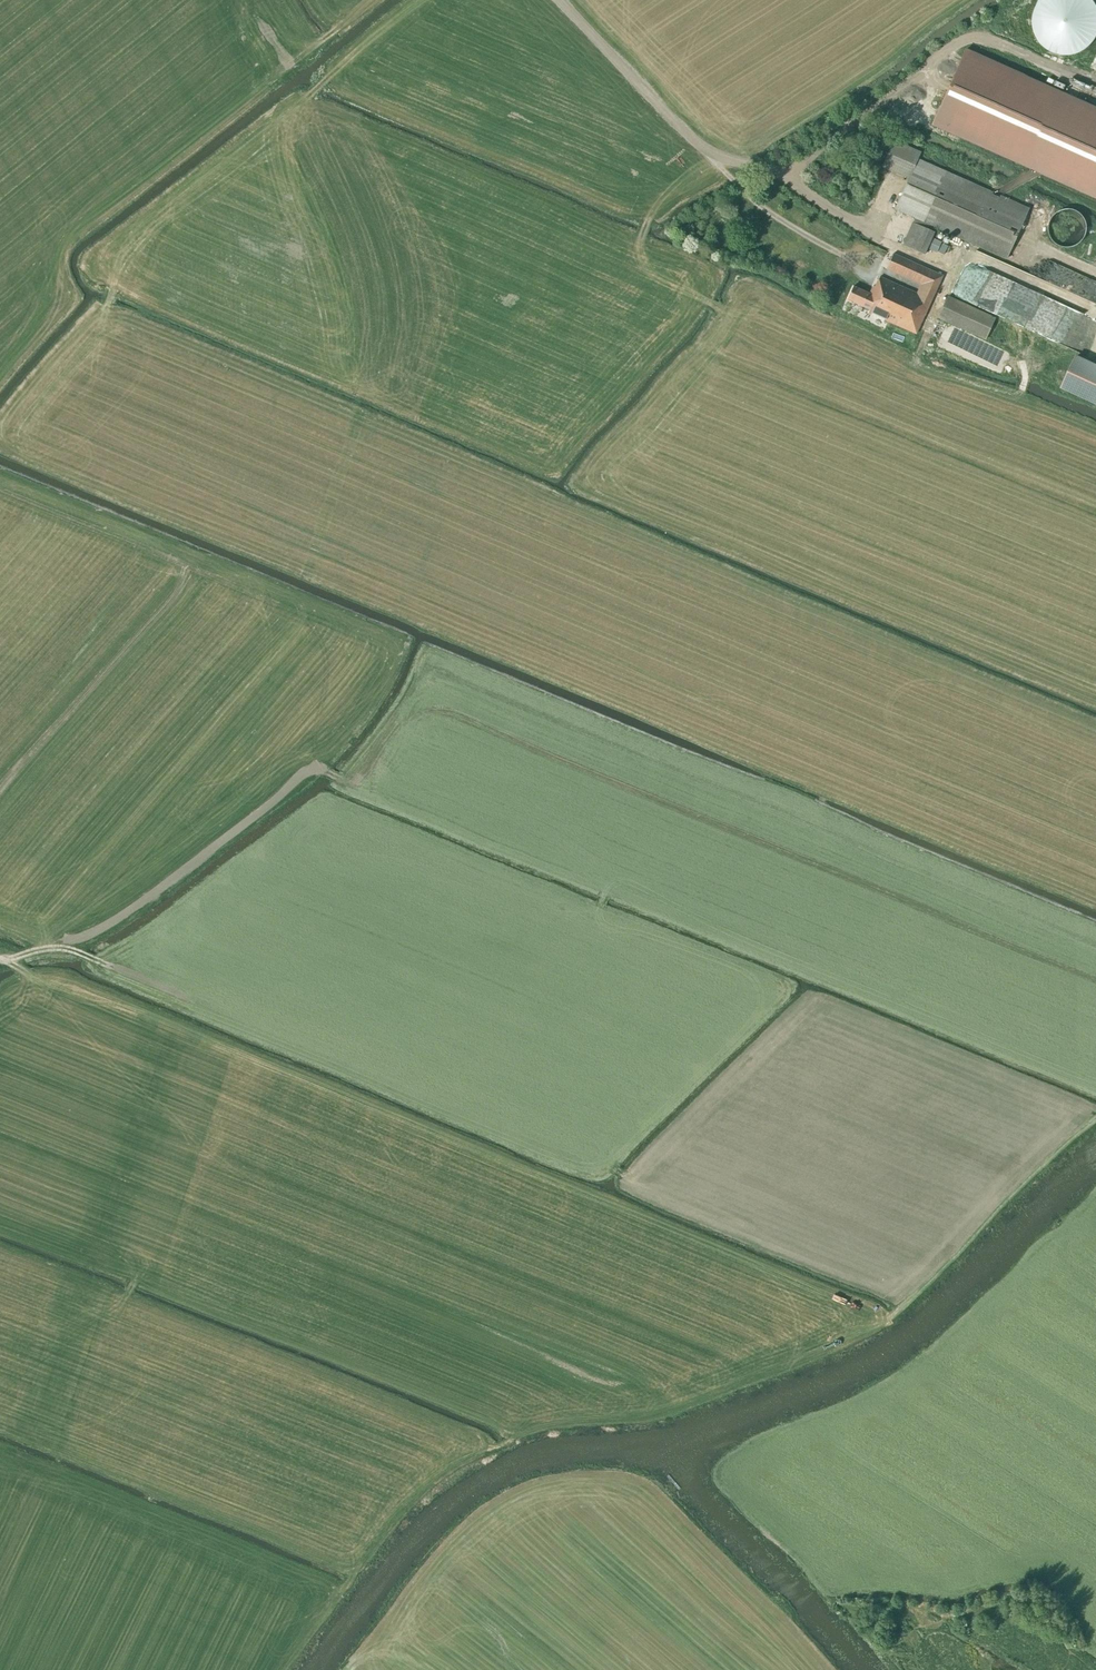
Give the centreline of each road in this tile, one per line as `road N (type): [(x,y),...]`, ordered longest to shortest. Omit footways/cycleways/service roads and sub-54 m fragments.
road 1 (track): [(743,183),(787,172),(976,36),(1095,88)]

